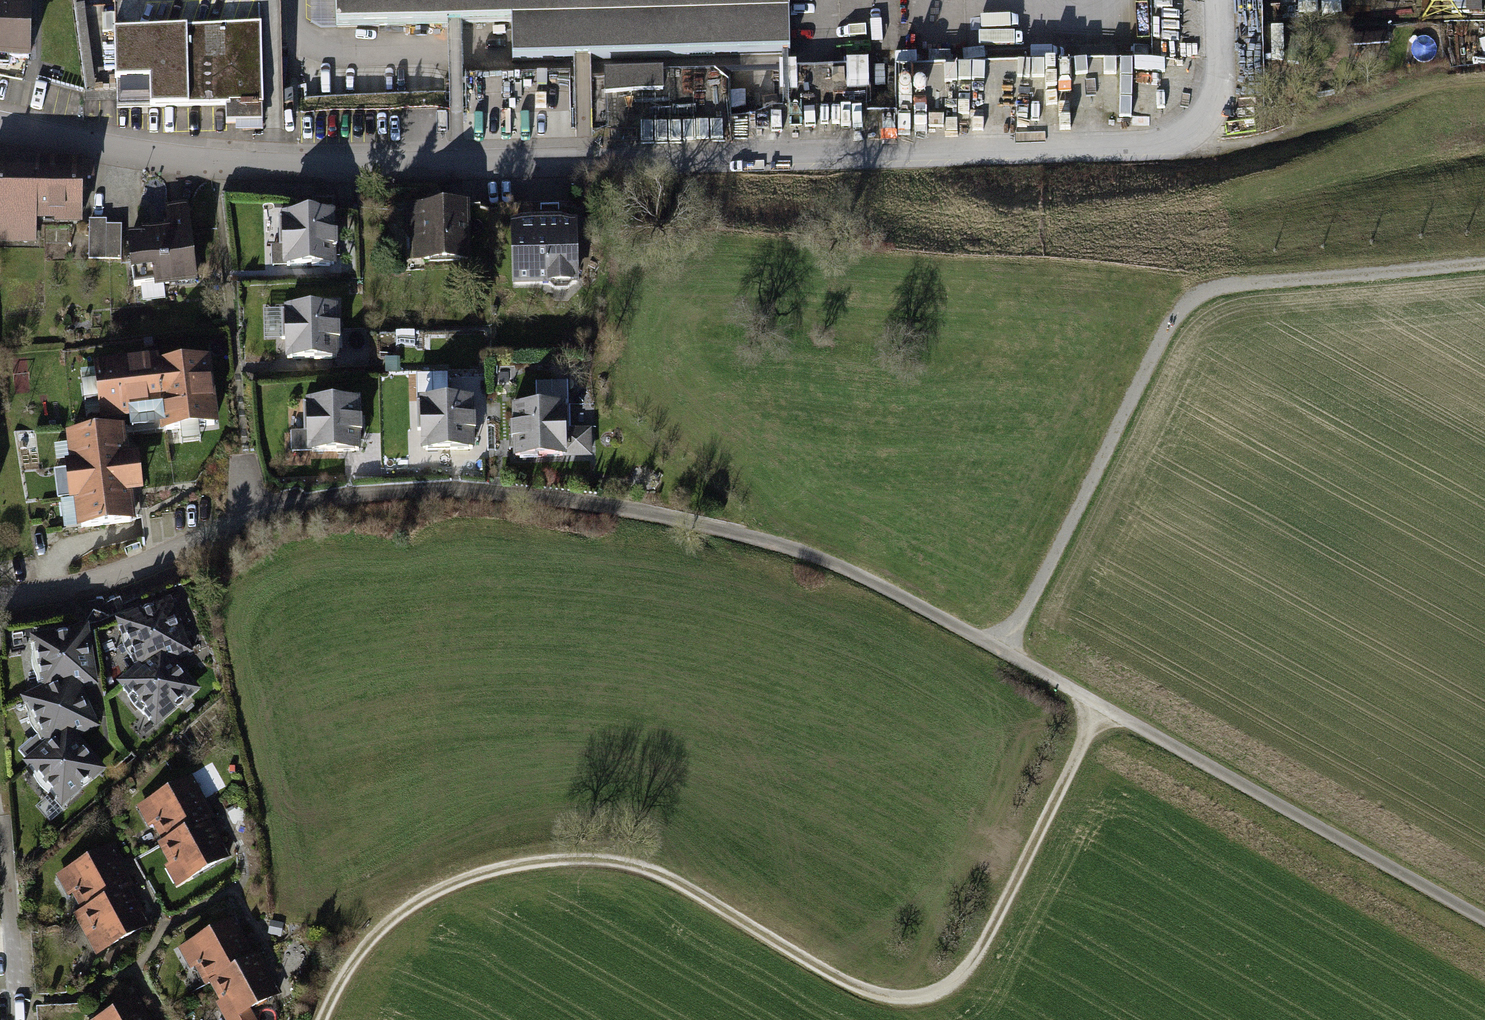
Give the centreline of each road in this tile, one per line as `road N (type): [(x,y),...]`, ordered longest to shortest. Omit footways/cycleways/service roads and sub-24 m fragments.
road 1 (residential): [(0,122),(210,156),(389,161),(1164,148),(1200,126),(1218,83),(1217,0)]
road 2 (track): [(1484,926),(1003,650),(801,552),(561,495),(391,480),(313,495)]
road 3 (track): [(1101,708),(969,966),(920,997),(858,990),(696,889),(629,863),(556,859),(444,887),(361,946),(323,1019)]
road 4 (track): [(1003,650),(1164,337),(1188,306),(1236,288),(1484,261)]
road 5 (unclassified): [(313,495),(139,575),(0,604)]
road 6 (track): [(1200,126),(1259,140),(1435,86),(1484,82)]
road 7 (residential): [(5,860),(20,1019)]

